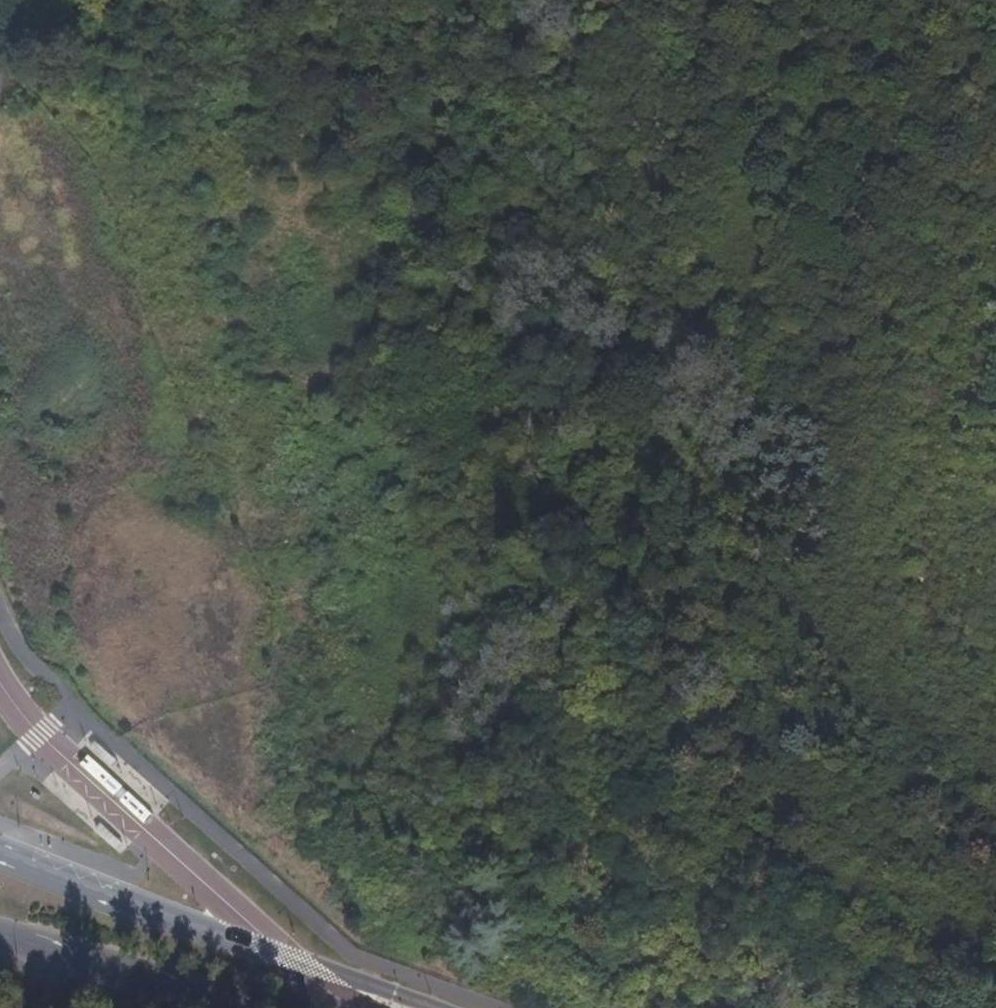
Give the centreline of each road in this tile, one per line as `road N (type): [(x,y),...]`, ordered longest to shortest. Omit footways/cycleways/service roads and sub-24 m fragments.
road 1 (secondary): [(436,1007),(0,855)]
road 2 (secondary): [(0,939),(218,1007)]

